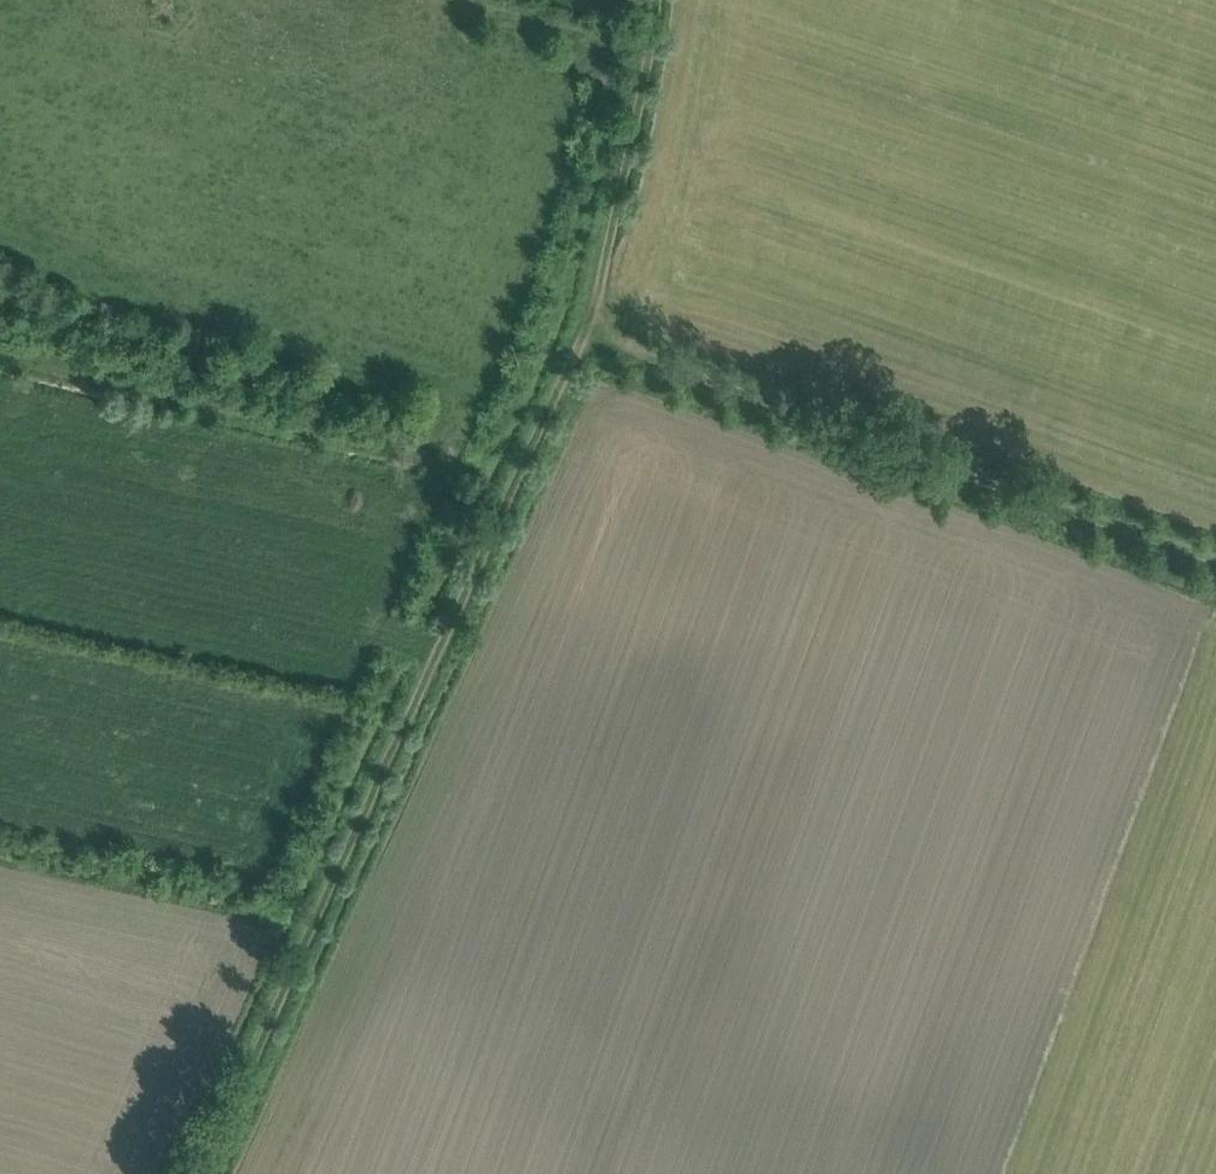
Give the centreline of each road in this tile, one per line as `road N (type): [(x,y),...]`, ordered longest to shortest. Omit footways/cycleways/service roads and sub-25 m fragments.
road 1 (track): [(654,0),(643,110),(593,311),(204,1173)]
road 2 (track): [(1215,562),(582,334)]

